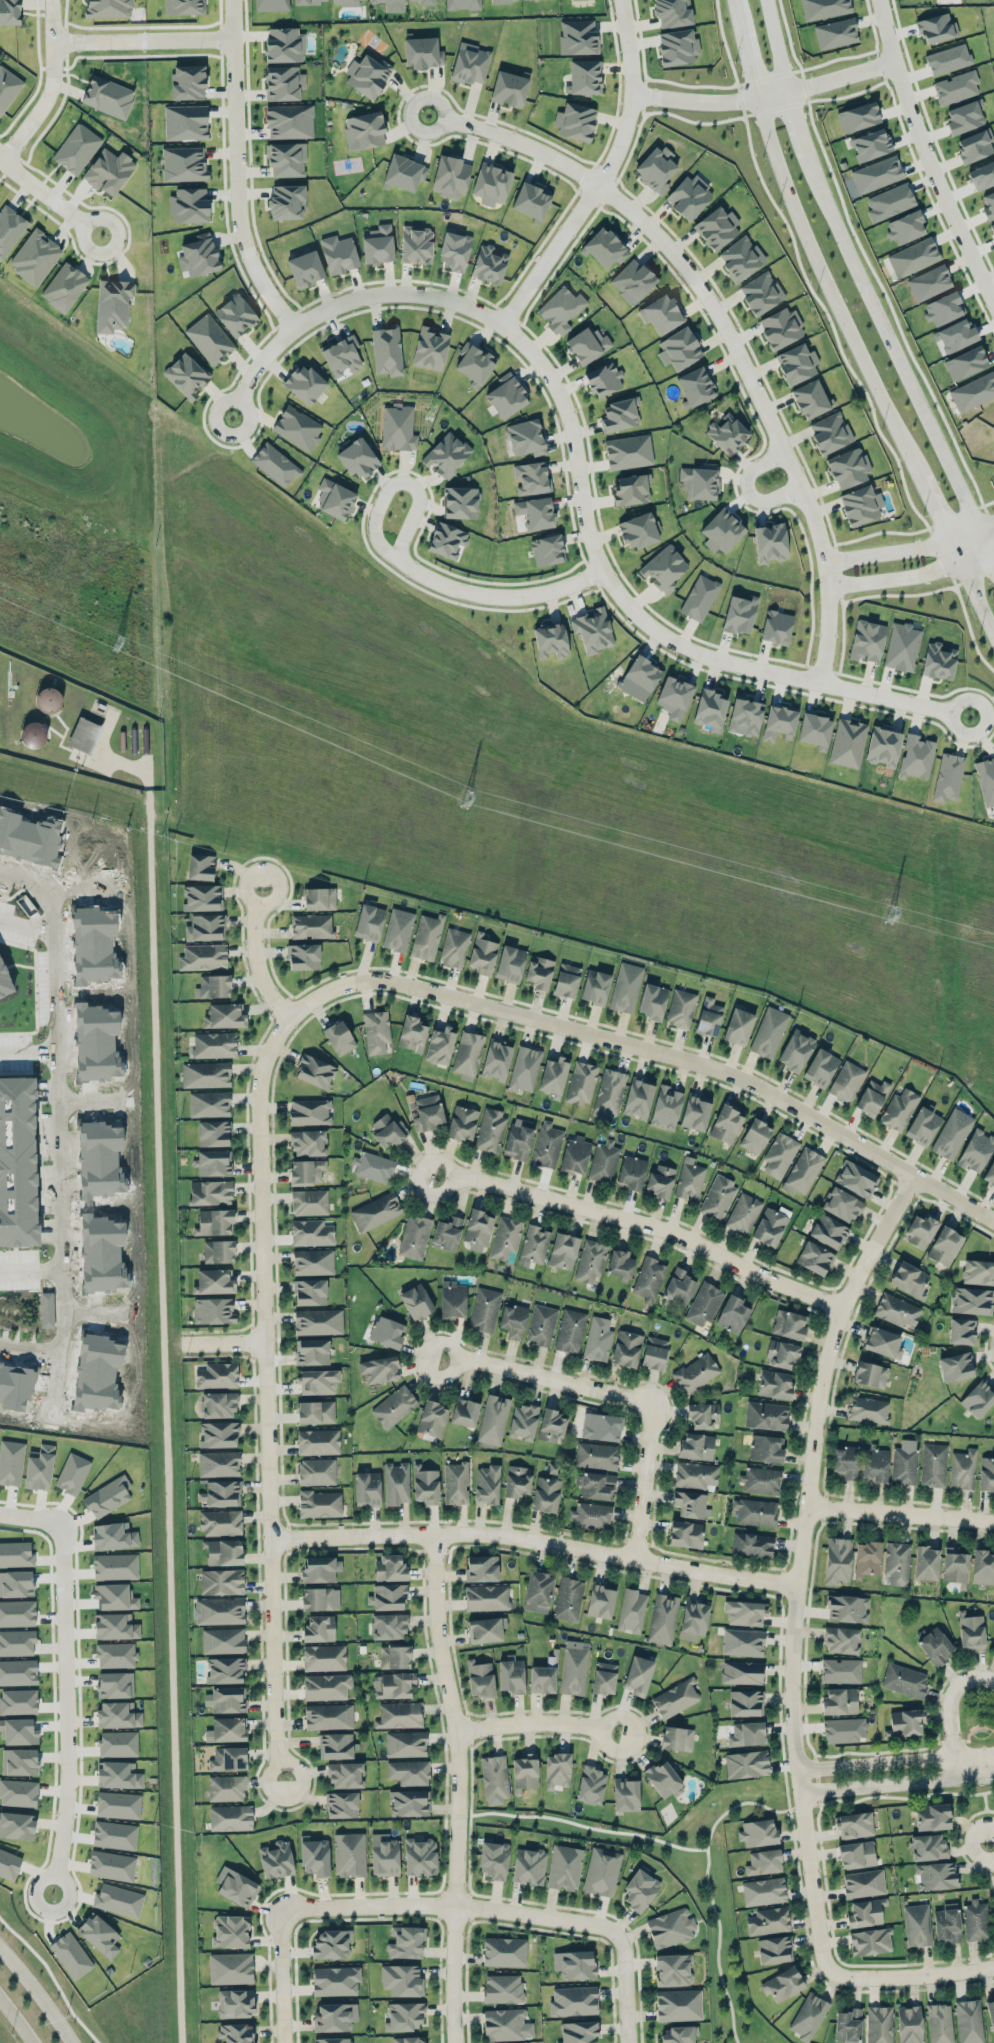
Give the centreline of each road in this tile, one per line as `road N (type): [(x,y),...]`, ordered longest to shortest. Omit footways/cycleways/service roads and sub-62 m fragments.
road 1 (residential): [(970,717),(718,660),(647,622),(596,552),(570,419),(551,377),(504,326),(459,303),(374,295),(312,318),(263,360),(233,418)]
road 2 (residential): [(286,1774),(277,1739),(258,1101),(266,1056),(293,1014),(308,999),(372,979)]
road 3 (residential): [(832,1972),(822,1951),(797,1770),(792,1633),(829,1350),(841,1309),(914,1172)]
road 4 (residential): [(428,115),(568,165),(652,229),(697,281),(819,528),(830,618),(821,683)]
road 5 (residential): [(372,979),(736,1075),(993,1218)]
road 6 (residential): [(0,872),(41,888),(53,908),(65,1316),(55,1347),(0,1344)]
road 7 (residential): [(272,1537),(484,1532),(798,1586)]
road 8 (residential): [(436,1534),(437,1615),(457,1753),(453,2042)]
road 9 (secondary): [(993,557),(853,280),(802,156)]
road 10 (residential): [(434,1177),(474,1179),(680,1234),(841,1309)]
road 11 (residential): [(0,1515),(54,1529),(61,1774),(45,1894)]
road 12 (secondary): [(754,99),(826,282),(920,475)]
road 13 (residential): [(437,1357),(476,1360),(652,1408),(632,1557)]
road 14 (residential): [(504,326),(622,144),(633,95),(623,0)]
road 15 (residential): [(621,1937),(582,1921),(404,1901),(278,1904)]
road 16 (residential): [(234,0),(239,224),(258,273),(295,329)]
road 17 (residential): [(993,315),(886,62)]
road 18 (residential): [(604,570),(548,592),(489,596),(399,560)]
road 19 (residential): [(993,1751),(797,1770)]
road 20 (residential): [(800,1795),(993,1777)]
road 21 (residential): [(399,560),(419,497),(400,482),(386,491),(374,524),(381,546),(399,560)]
road 22 (residential): [(807,1508),(993,1520)]
road 23 (residential): [(53,43),(234,40)]
road 24 (residential): [(1,162),(48,95),(52,0)]
road 25 (residential): [(993,522),(934,546),(826,561)]
road 26 (residential): [(829,587),(910,578),(993,547)]
road 27 (residential): [(455,1732),(542,1722),(618,1732)]
road 28 (residential): [(993,1967),(867,1980),(832,1972)]
road 29 (residential): [(633,95),(714,102),(781,91)]
road 30 (residential): [(278,1904),(283,2042)]
road 31 (residential): [(262,888),(254,952),(293,1014)]
road 32 (residential): [(993,1683),(967,1679),(954,1688),(948,1704),(955,1780)]
road 33 (residential): [(0,161),(99,236)]
road 34 (tertiary): [(76,2042),(0,1944)]
road 35 (residential): [(787,453),(751,473),(749,491),(763,501),(803,487)]

